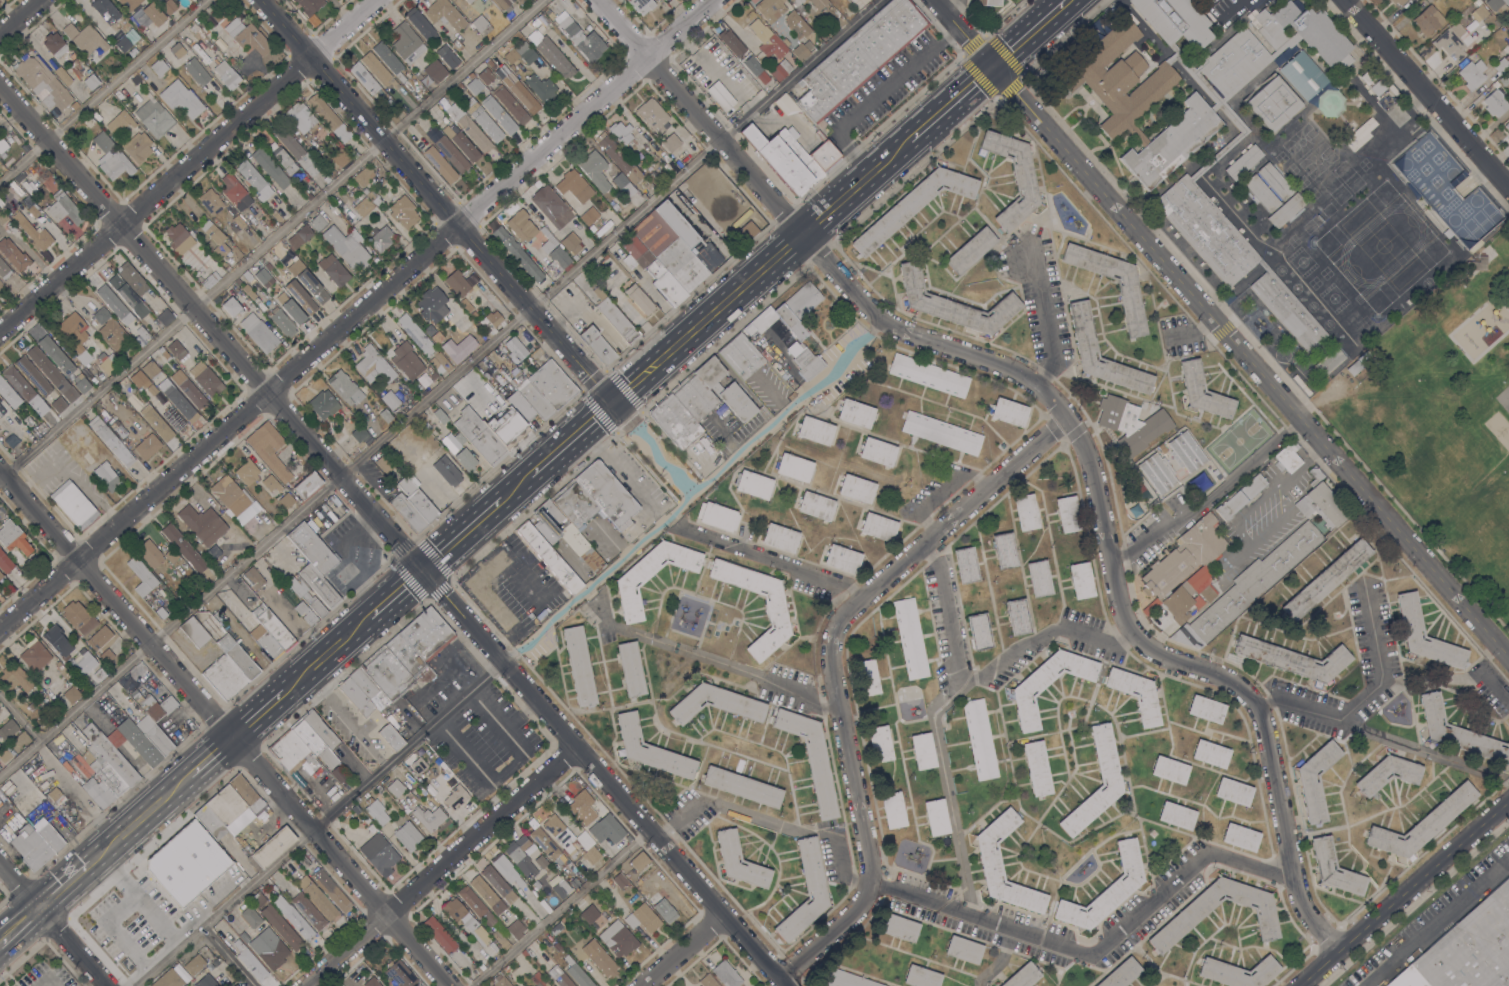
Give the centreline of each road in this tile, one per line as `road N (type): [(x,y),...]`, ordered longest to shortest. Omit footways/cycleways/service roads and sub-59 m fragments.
road 1 (residential): [(1336,950),(1295,880),(1260,709),(1244,691),(1164,658),(1134,635),(1120,608),(1089,459),(1053,399),(1012,370),(886,324),(596,0)]
road 2 (residential): [(786,985),(0,86)]
road 3 (residential): [(714,0),(0,628)]
road 4 (residential): [(1508,658),(933,0)]
road 5 (residential): [(1067,418),(836,625),(830,667),(870,881),(862,903),(778,977)]
road 6 (residential): [(451,985),(0,473)]
road 7 (tertiary): [(613,403),(260,0)]
road 8 (residential): [(504,660),(886,324)]
road 9 (residential): [(372,0),(0,331)]
road 10 (residential): [(870,881),(1098,956),(1204,852),(1295,880)]
road 11 (residential): [(577,745),(303,985)]
road 12 (tertiary): [(1508,799),(1295,985)]
road 13 (residential): [(1508,188),(1348,0)]
road 14 (residential): [(106,985),(0,864)]
road 15 (primary): [(666,355),(763,267)]
road 16 (primary): [(91,862),(188,776)]

